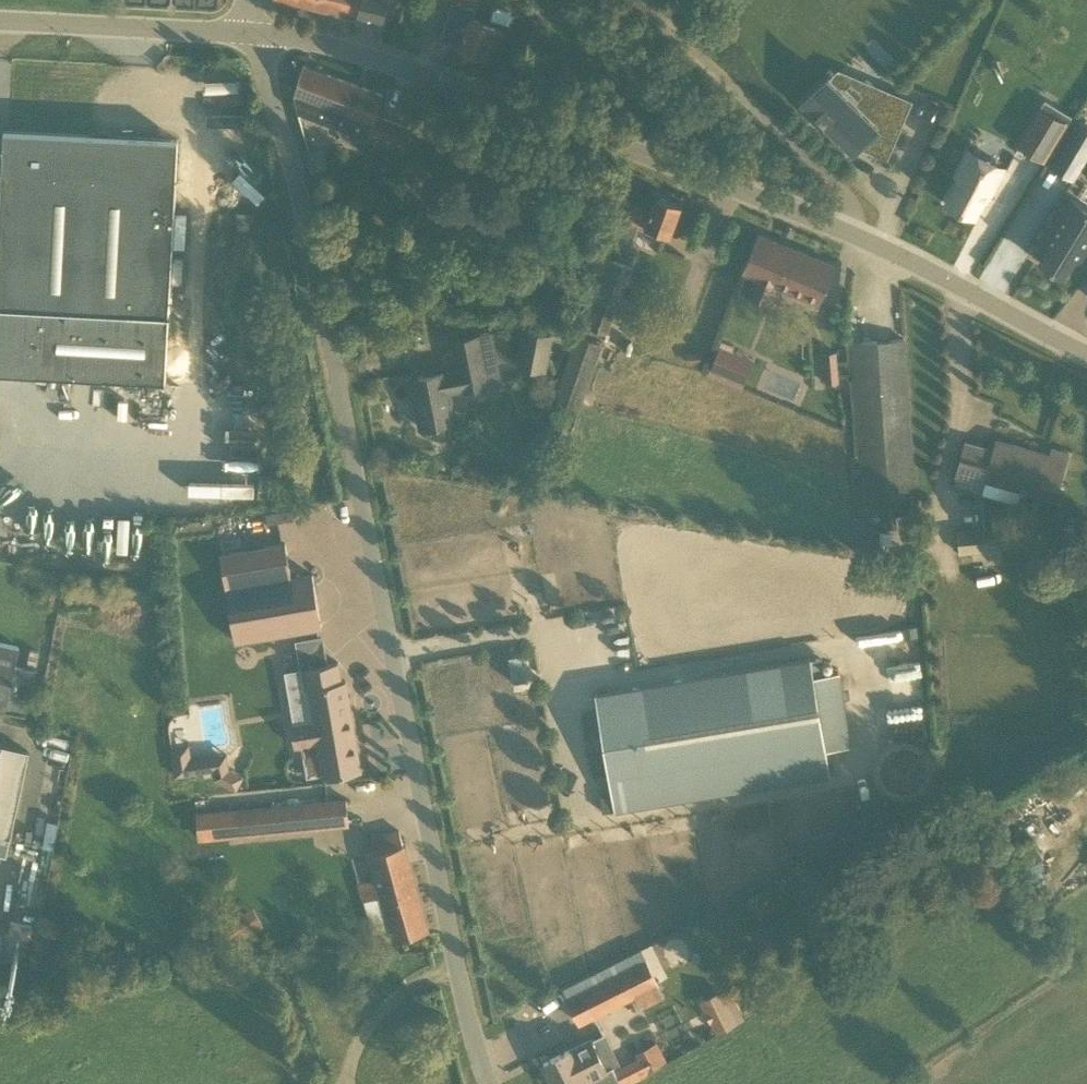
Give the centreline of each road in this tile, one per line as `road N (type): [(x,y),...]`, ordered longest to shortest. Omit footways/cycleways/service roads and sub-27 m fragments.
road 1 (residential): [(489,1083),(444,906),(297,182),(259,35)]
road 2 (residential): [(1086,348),(990,296),(556,105),(419,62),(259,35)]
road 3 (unclassified): [(259,35),(0,22)]

